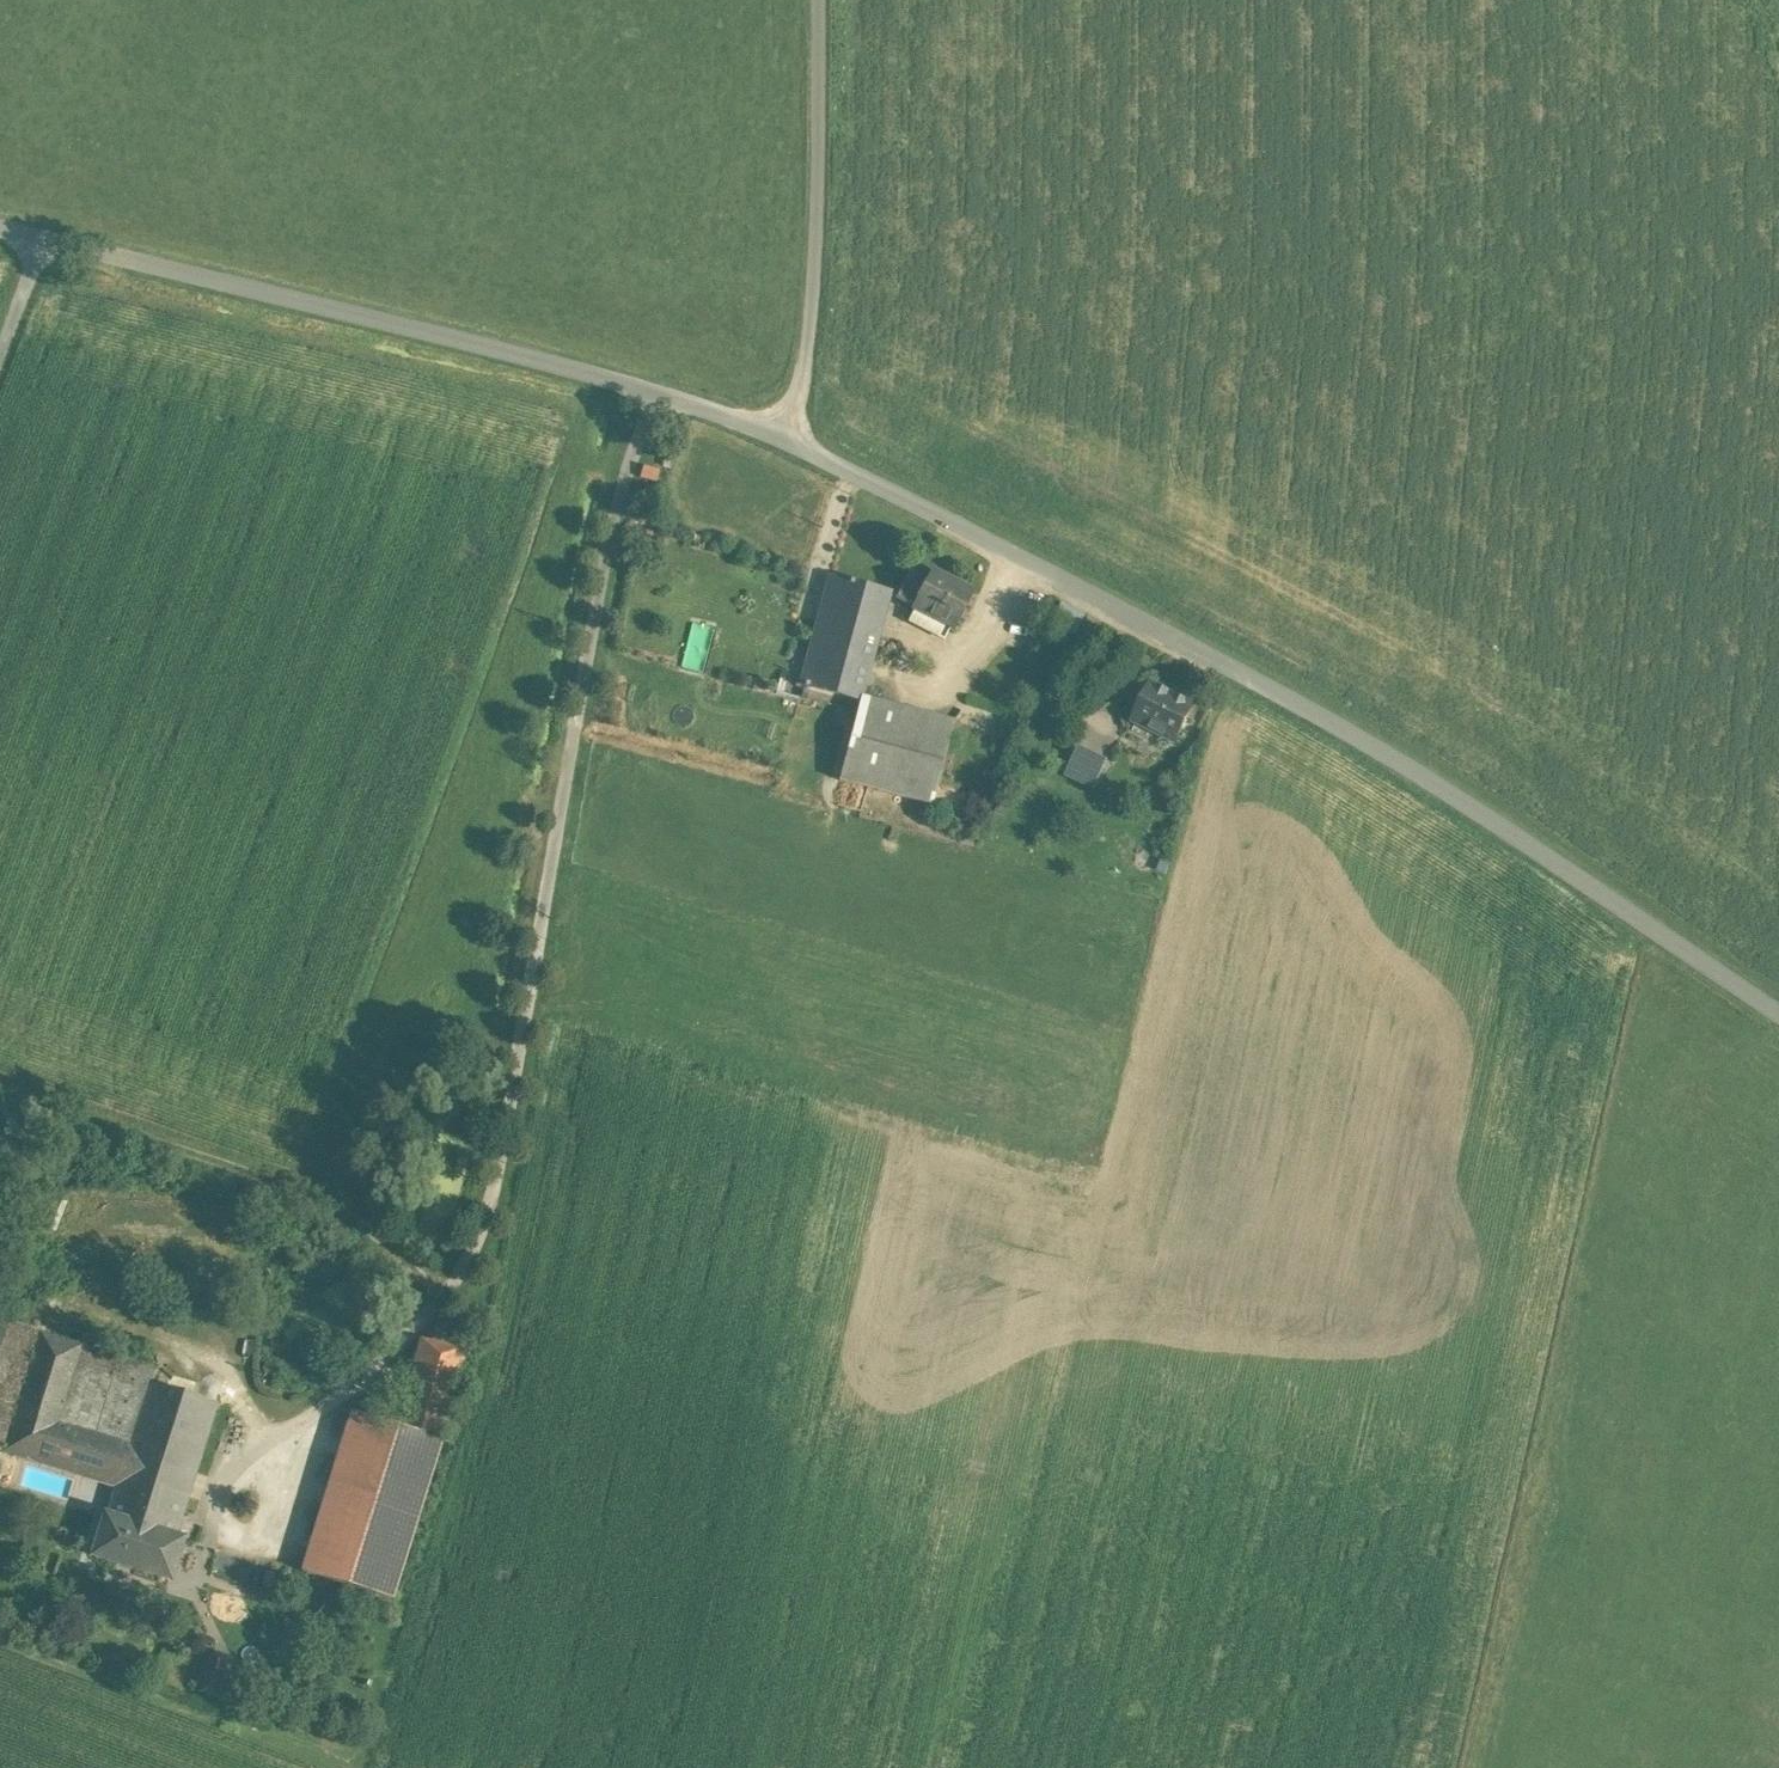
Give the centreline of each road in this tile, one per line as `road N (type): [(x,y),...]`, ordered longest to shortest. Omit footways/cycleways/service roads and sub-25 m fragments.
road 1 (unclassified): [(1778,1015),(1435,786),(1229,665),(790,446),(657,386),(44,237)]
road 2 (unclassified): [(44,237),(0,354)]

